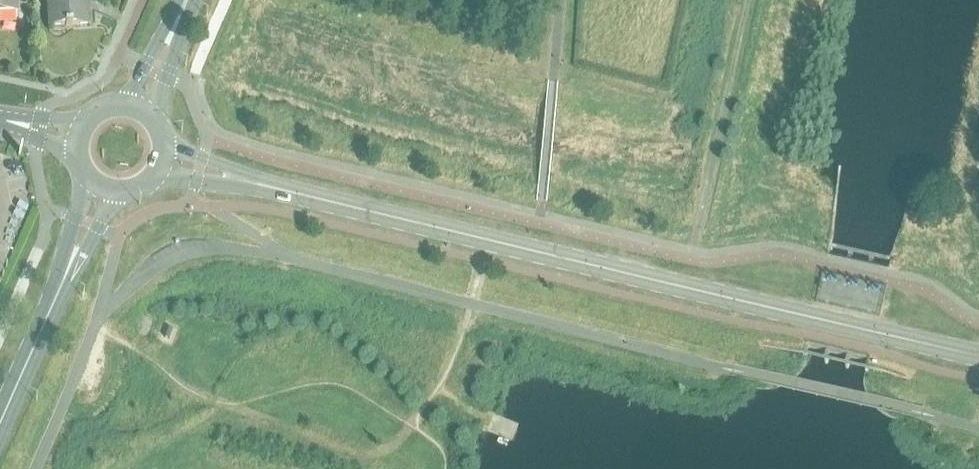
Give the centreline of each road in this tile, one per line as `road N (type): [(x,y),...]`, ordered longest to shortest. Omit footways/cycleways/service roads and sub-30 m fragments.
road 1 (tertiary): [(978,355),(249,184)]
road 2 (secondary): [(0,424),(65,277)]

